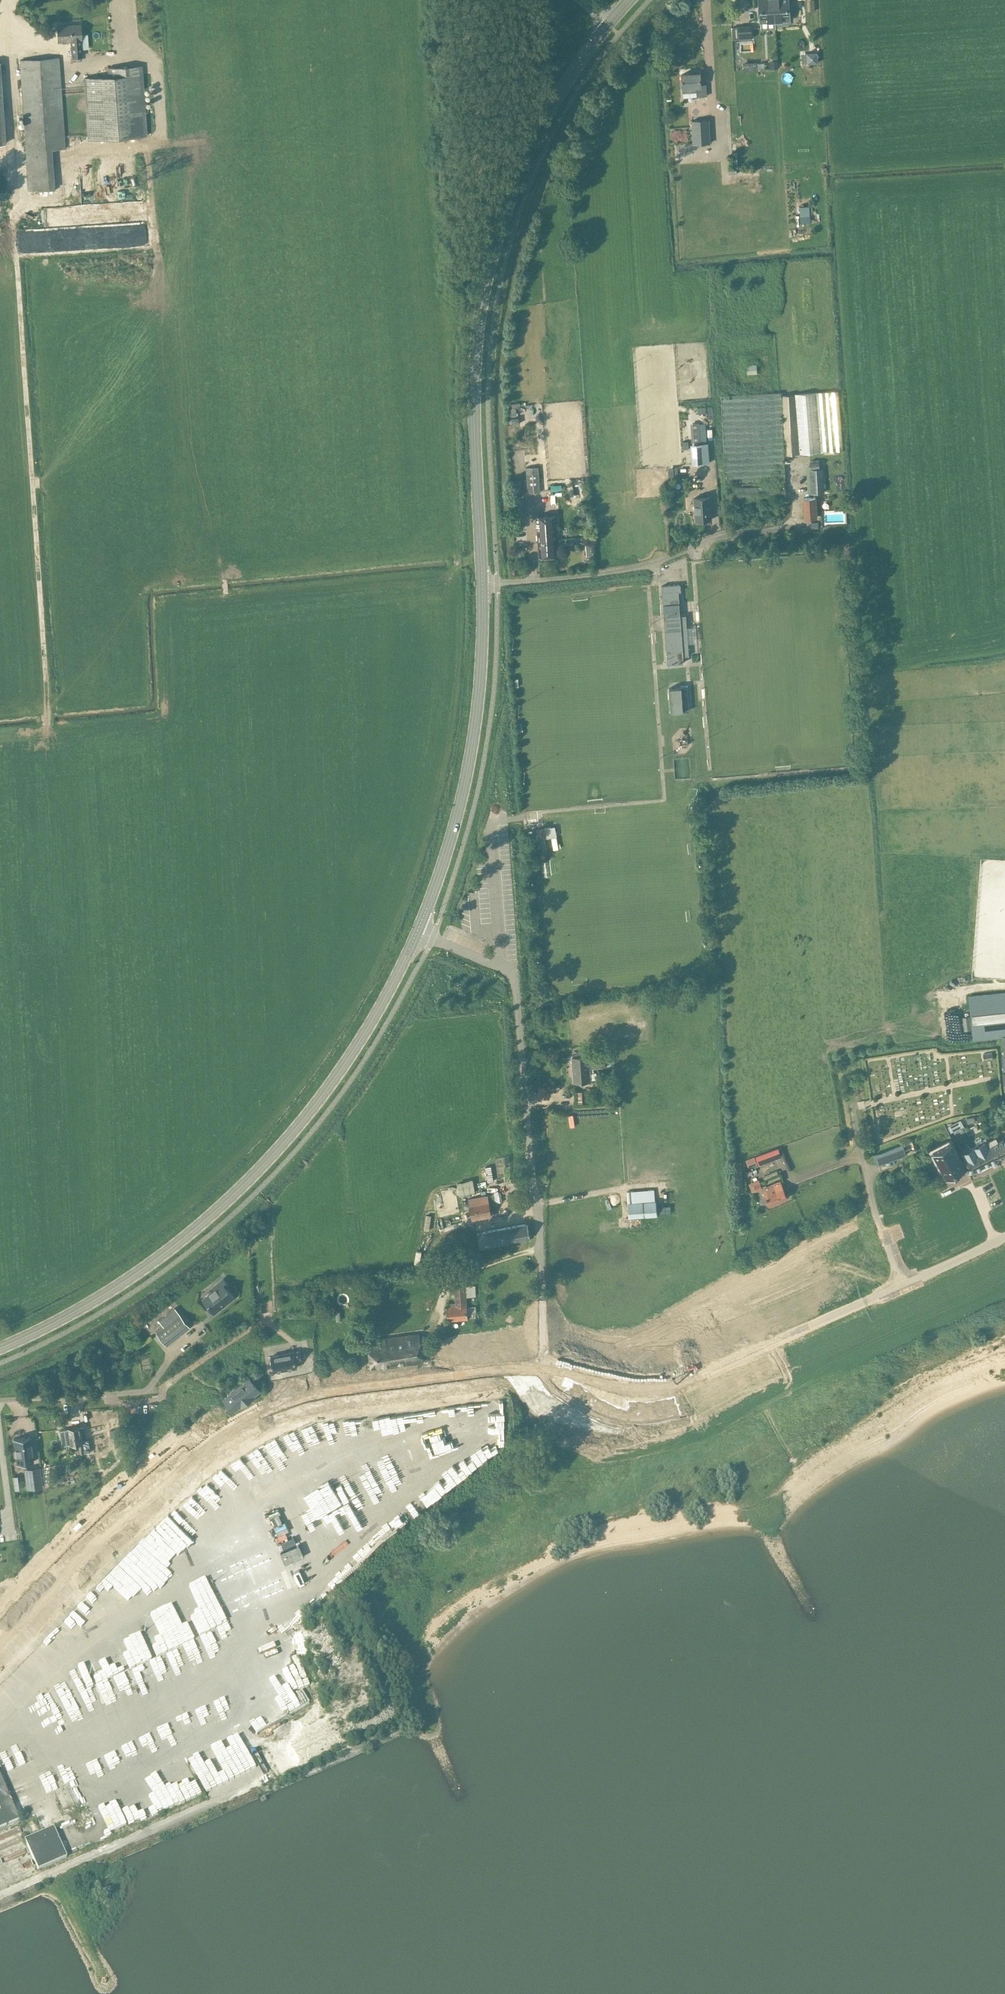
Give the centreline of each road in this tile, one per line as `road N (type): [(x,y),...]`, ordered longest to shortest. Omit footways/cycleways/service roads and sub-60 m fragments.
road 1 (unclassified): [(0,1645),(106,1535),(250,1418),(340,1391),(542,1369)]
road 2 (secondary): [(0,1348),(135,1274),(230,1197),(313,1106),(361,1039),(418,932)]
road 3 (secondary): [(483,583),(476,339),(494,249),(538,132),(608,24)]
road 4 (unclassified): [(542,1369),(541,1249),(514,981),(501,966),(418,932)]
road 5 (unclassified): [(542,1369),(614,1377),(726,1363),(1004,1235)]
road 6 (secondary): [(418,932),(446,854),(471,745),(483,583)]
road 7 (unclassified): [(483,583),(652,565),(724,535)]
road 8 (unclassified): [(0,1401),(152,1390)]

